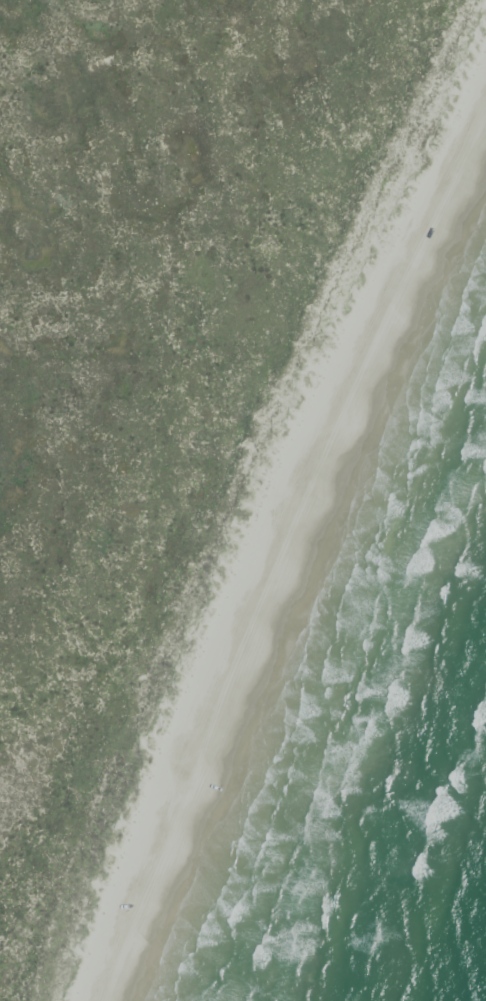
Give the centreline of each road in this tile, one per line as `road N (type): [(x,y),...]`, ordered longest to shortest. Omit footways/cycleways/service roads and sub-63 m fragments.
road 1 (track): [(485,144),(247,606),(148,859),(104,1000)]

